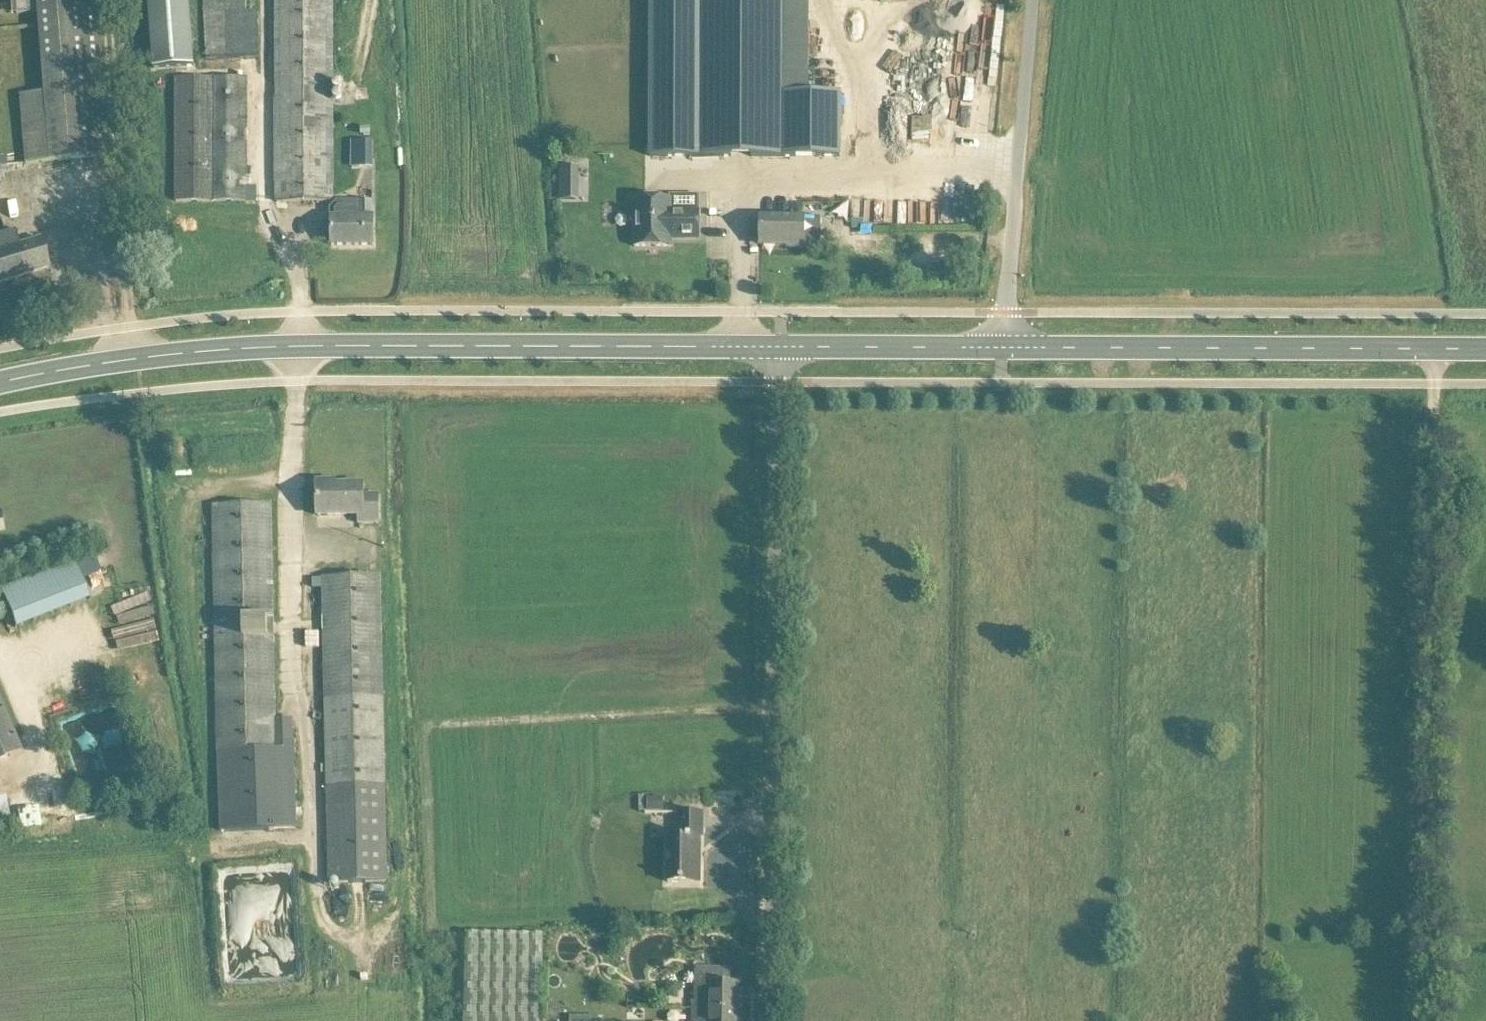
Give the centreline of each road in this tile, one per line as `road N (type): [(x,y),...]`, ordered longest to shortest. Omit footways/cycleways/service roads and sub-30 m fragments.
road 1 (secondary): [(0,383),(138,357),(294,346),(781,347)]
road 2 (unclassified): [(773,1020),(781,347)]
road 3 (unclassified): [(1450,1020),(1453,347)]
road 4 (secondary): [(1006,350),(1453,347)]
road 5 (track): [(111,0),(138,357)]
road 6 (unclassified): [(1006,350),(1036,0)]
road 7 (secondary): [(781,347),(1006,350)]

